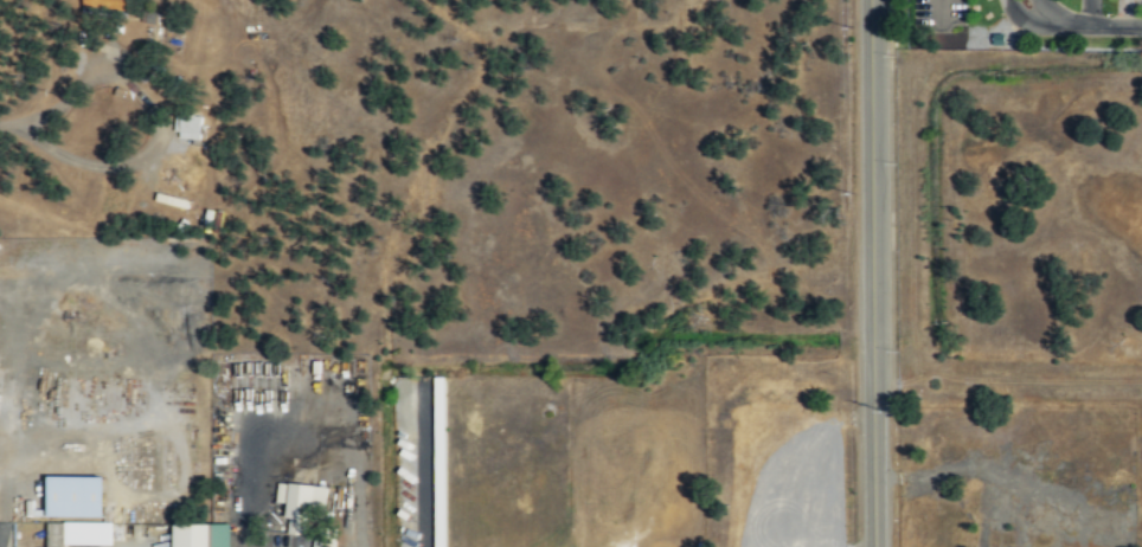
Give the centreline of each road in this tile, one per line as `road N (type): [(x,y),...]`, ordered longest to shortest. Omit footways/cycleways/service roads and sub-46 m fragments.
road 1 (residential): [(876,0),(877,546)]

